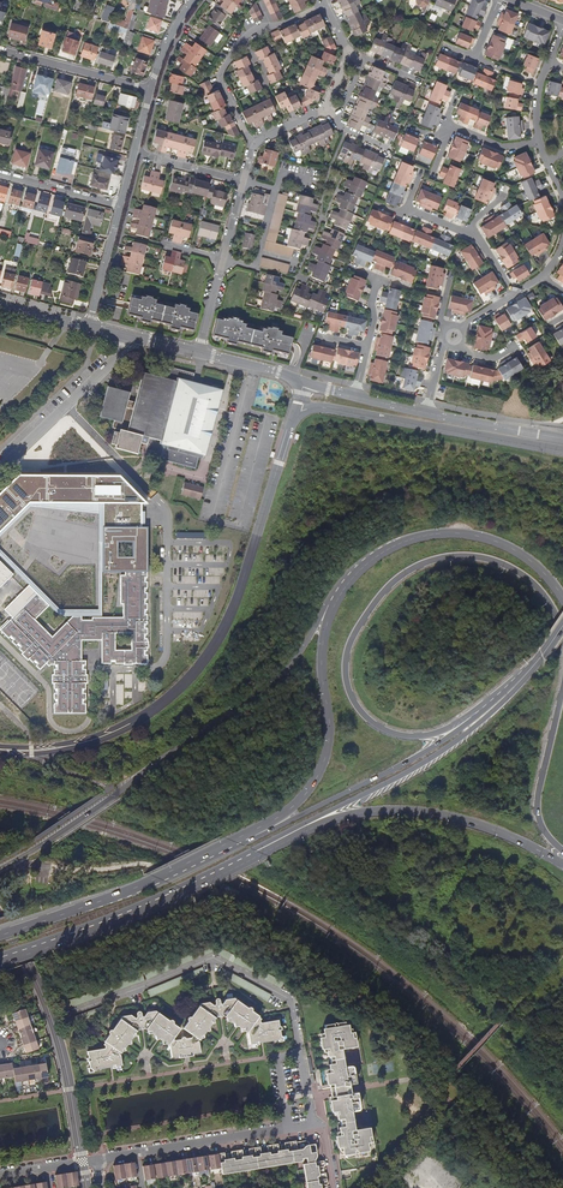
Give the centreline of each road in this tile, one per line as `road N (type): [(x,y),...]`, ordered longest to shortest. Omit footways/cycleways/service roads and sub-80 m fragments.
road 1 (primary): [(496,700),(440,732),(395,735),(371,723),(354,701),(349,651),(398,579),(452,557),(484,559),(529,580),(562,636)]
road 2 (unclassified): [(335,606),(266,689),(0,869)]
road 3 (primary): [(256,852),(344,817),(410,812),(486,829),(562,866)]
road 4 (primary): [(256,852),(399,777),(500,705)]
road 5 (primary): [(496,700),(394,769),(252,835)]
road 6 (primary): [(0,960),(140,909),(256,852)]
road 7 (primary): [(562,599),(513,549),(445,534),(377,558),(335,606)]
road 8 (primary): [(252,835),(0,935)]
road 9 (primary): [(335,606),(325,637),(328,745),(320,769),(291,807),(252,835)]
road 10 (residential): [(222,260),(296,280),(327,206),(328,170),(342,132)]
road 11 (residential): [(0,466),(130,338)]
road 12 (primary): [(562,690),(538,804),(541,826),(562,851)]
road 13 (residential): [(312,1124),(302,1053),(276,1057),(287,1128)]
road 14 (residential): [(370,1187),(455,1097),(442,1084),(459,1064)]
road 15 (residential): [(198,354),(354,396)]
road 16 (residential): [(150,90),(0,50)]
road 17 (residential): [(287,1128),(137,1153)]
road 18 (residential): [(428,414),(562,440)]
road 19 (residential): [(90,328),(120,204)]
road 20 (residential): [(0,173),(120,204)]
road 21 (residential): [(244,39),(220,72),(253,145)]

